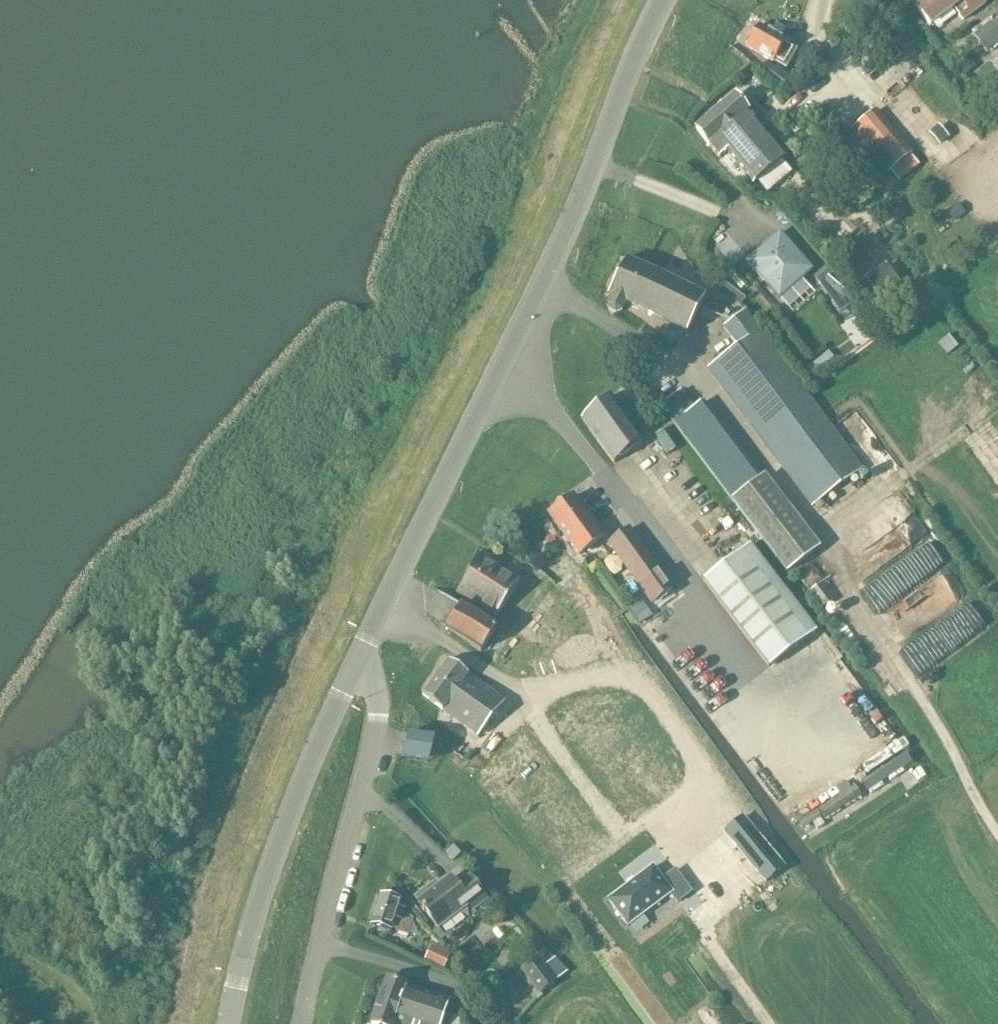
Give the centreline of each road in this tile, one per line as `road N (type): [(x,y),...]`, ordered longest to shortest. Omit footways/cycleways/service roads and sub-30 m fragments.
road 1 (tertiary): [(358,660),(540,285),(664,0)]
road 2 (tertiary): [(358,660),(262,889),(228,1023)]
road 3 (residential): [(301,1023),(377,720),(377,686),(358,660)]
road 4 (track): [(997,850),(902,682)]

